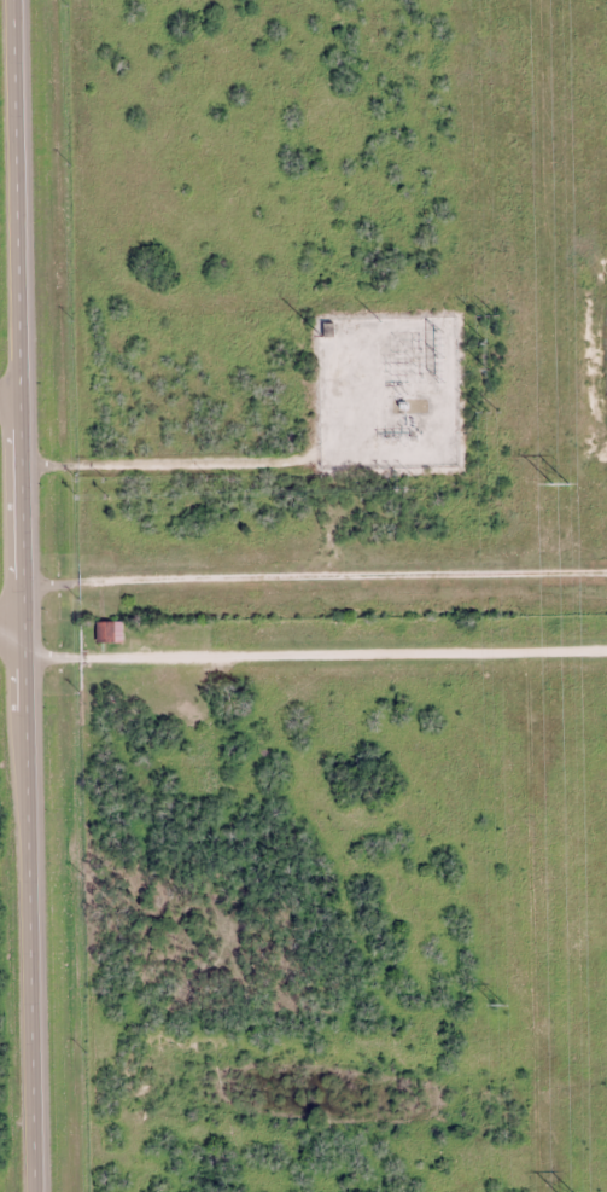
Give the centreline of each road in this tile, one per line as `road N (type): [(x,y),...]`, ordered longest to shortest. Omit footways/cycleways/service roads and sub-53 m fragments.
road 1 (trunk): [(39,1191),(19,0)]
road 2 (residential): [(606,652),(0,638)]
road 3 (residential): [(31,580),(606,571)]

